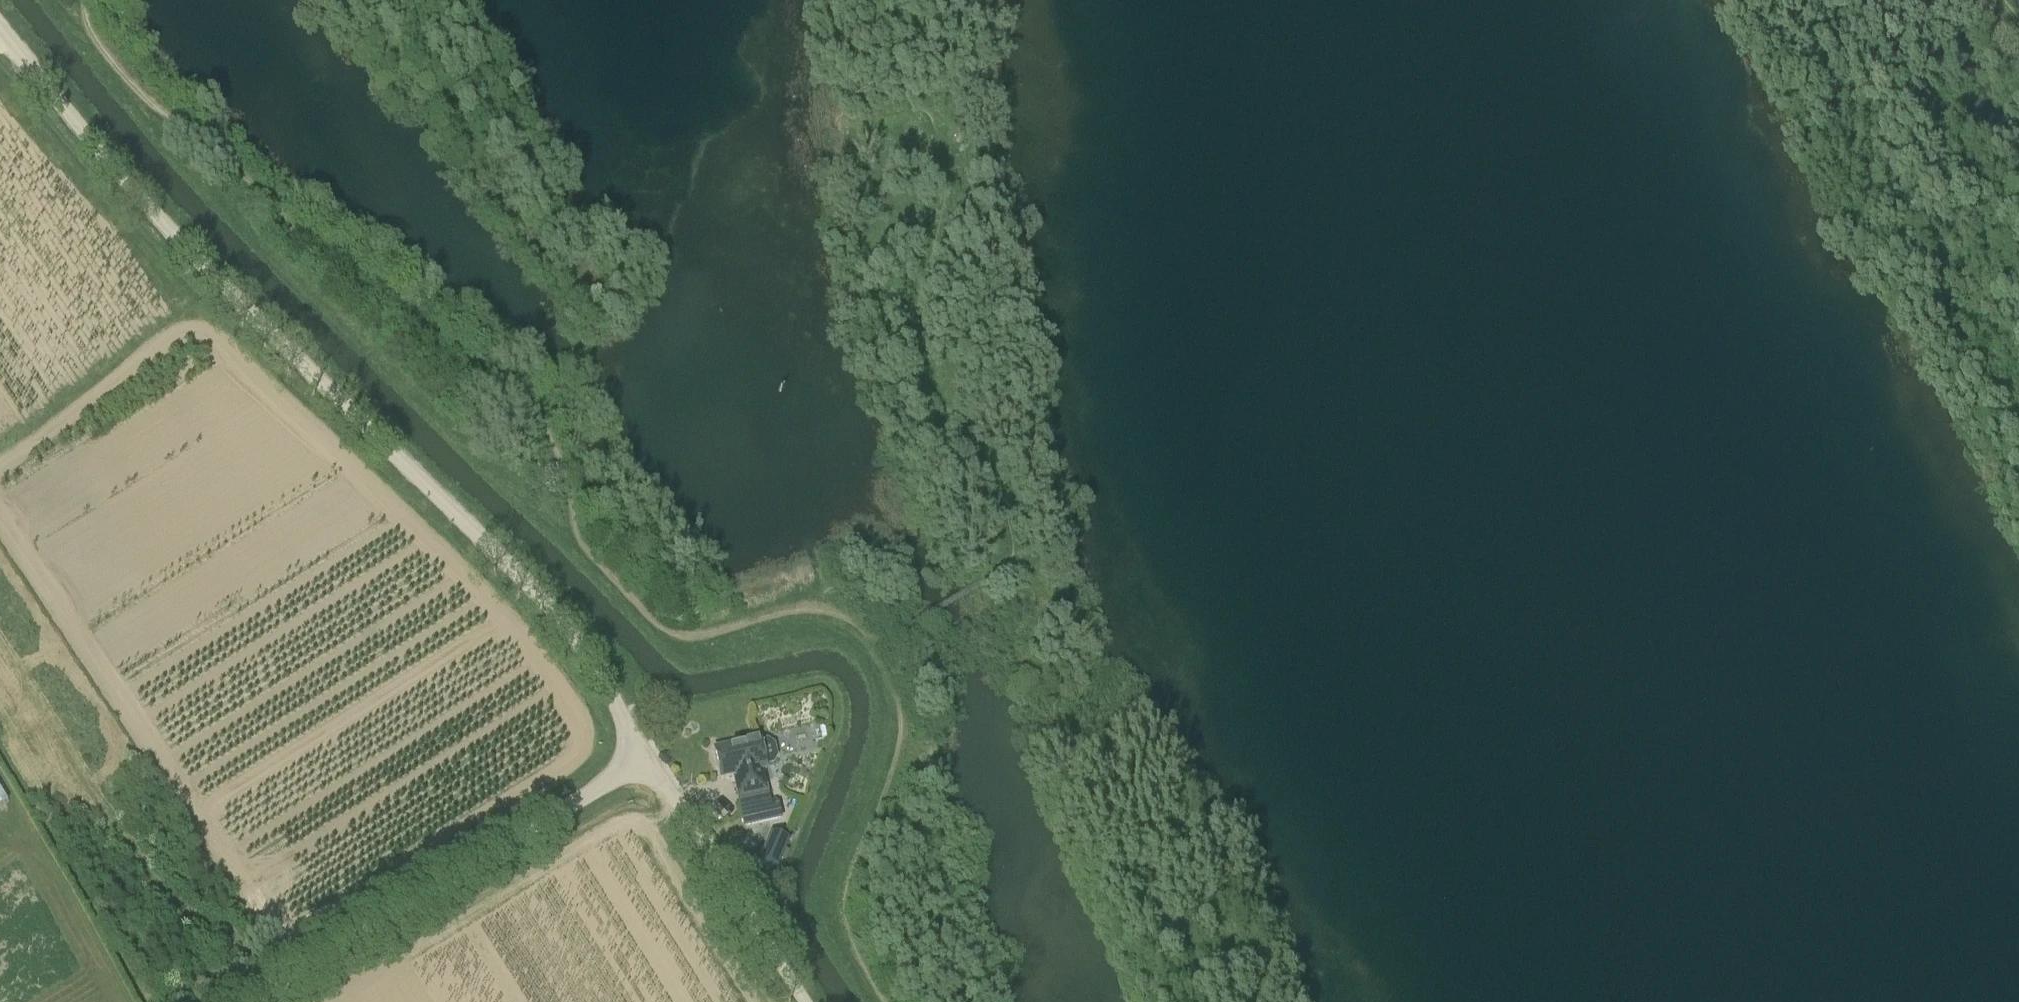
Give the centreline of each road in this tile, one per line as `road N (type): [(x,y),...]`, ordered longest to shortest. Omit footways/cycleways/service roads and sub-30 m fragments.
road 1 (unclassified): [(651,761),(568,632),(469,521),(257,325),(133,192),(0,26)]
road 2 (unclassified): [(260,1001),(651,761)]
road 3 (unclassified): [(799,1001),(651,761)]

